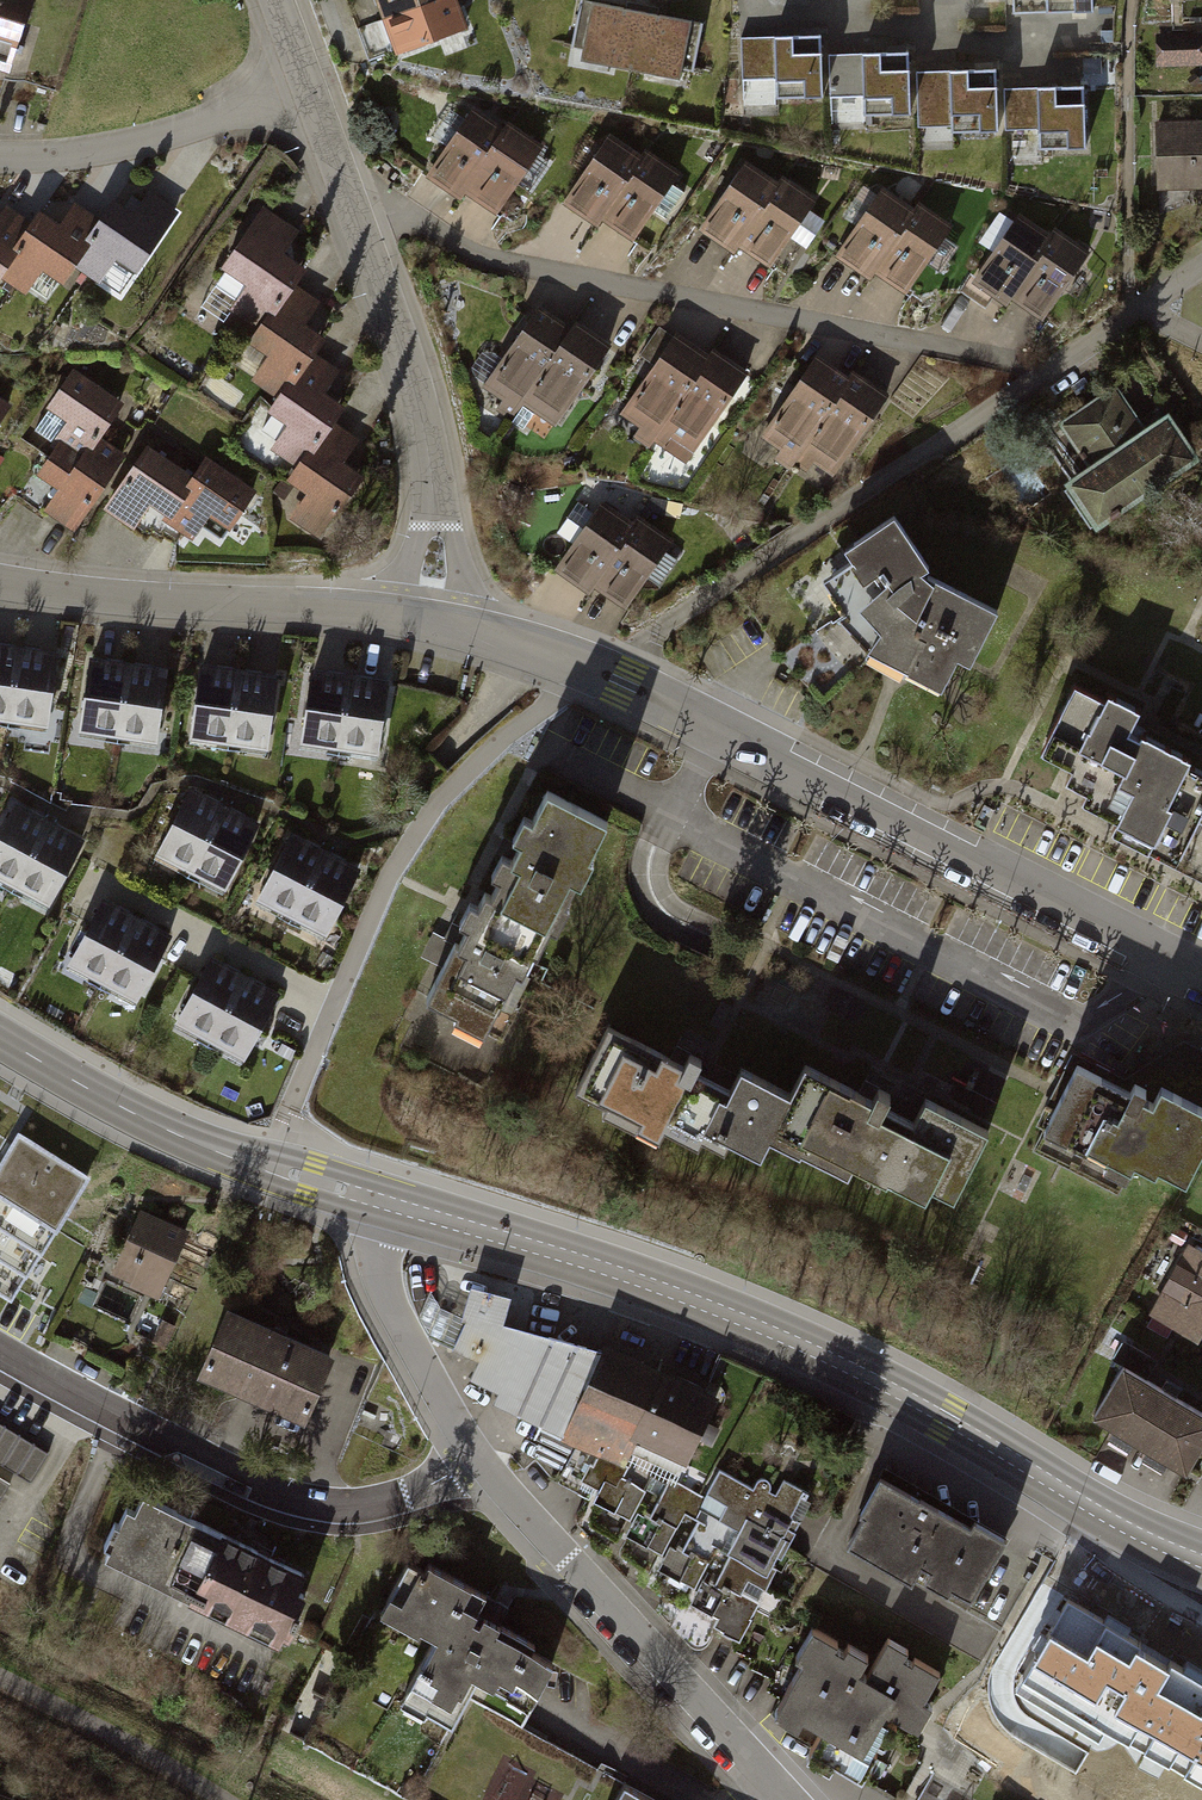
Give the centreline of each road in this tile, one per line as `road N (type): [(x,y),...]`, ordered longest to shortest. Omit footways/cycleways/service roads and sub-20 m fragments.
road 1 (secondary): [(384,1202),(602,1268),(784,1337),(892,1389),(1137,1533),(1201,1561)]
road 2 (residential): [(1201,977),(623,684),(427,622)]
road 3 (residential): [(359,224),(389,212),(463,246),(530,264),(1006,361)]
road 4 (residential): [(481,1459),(369,1499),(280,1490),(0,1351)]
road 5 (residential): [(790,1799),(481,1459)]
road 6 (residential): [(427,622),(0,578)]
road 7 (secondary): [(0,1037),(176,1134),(384,1202)]
road 8 (residential): [(427,622),(437,540),(433,473),(359,224)]
road 9 (residential): [(1146,302),(841,507)]
road 10 (residential): [(311,96),(153,148),(32,168),(0,164)]
road 11 (residential): [(481,1459),(384,1290),(376,1245),(384,1202)]
road 12 (track): [(216,1799),(0,1673)]
road 13 (residential): [(359,224),(311,96)]

